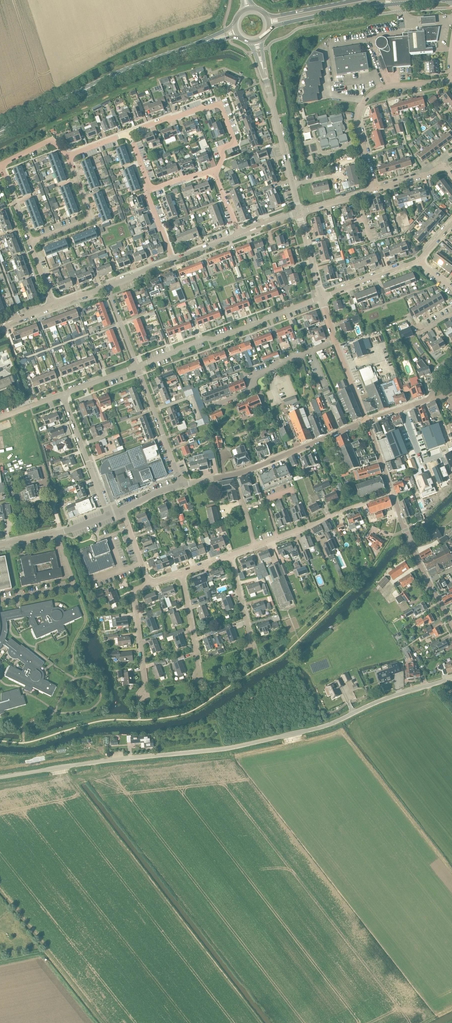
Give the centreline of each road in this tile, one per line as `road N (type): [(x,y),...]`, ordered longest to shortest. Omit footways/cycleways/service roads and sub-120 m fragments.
road 1 (unclassified): [(0,778),(275,739),(451,678)]
road 2 (primary): [(0,132),(193,46)]
road 3 (residential): [(137,366),(321,299)]
road 4 (residential): [(374,188),(359,126),(368,97),(451,80)]
road 5 (residential): [(130,132),(217,105),(233,140),(215,171)]
road 6 (residential): [(337,342),(272,367),(252,378),(255,390),(210,407)]
road 7 (residential): [(255,545),(393,493)]
road 8 (tertiary): [(451,628),(393,493)]
road 9 (residential): [(234,475),(366,420)]
road 10 (tertiary): [(299,212),(266,79)]
road 11 (residential): [(0,602),(75,585),(56,533)]
road 12 (primary): [(269,29),(397,0)]
road 13 (residential): [(30,241),(90,217),(69,154)]
road 14 (residential): [(108,516),(65,393)]
road 15 (residential): [(181,484),(137,366)]
road 16 (residential): [(143,695),(134,596),(149,585)]

